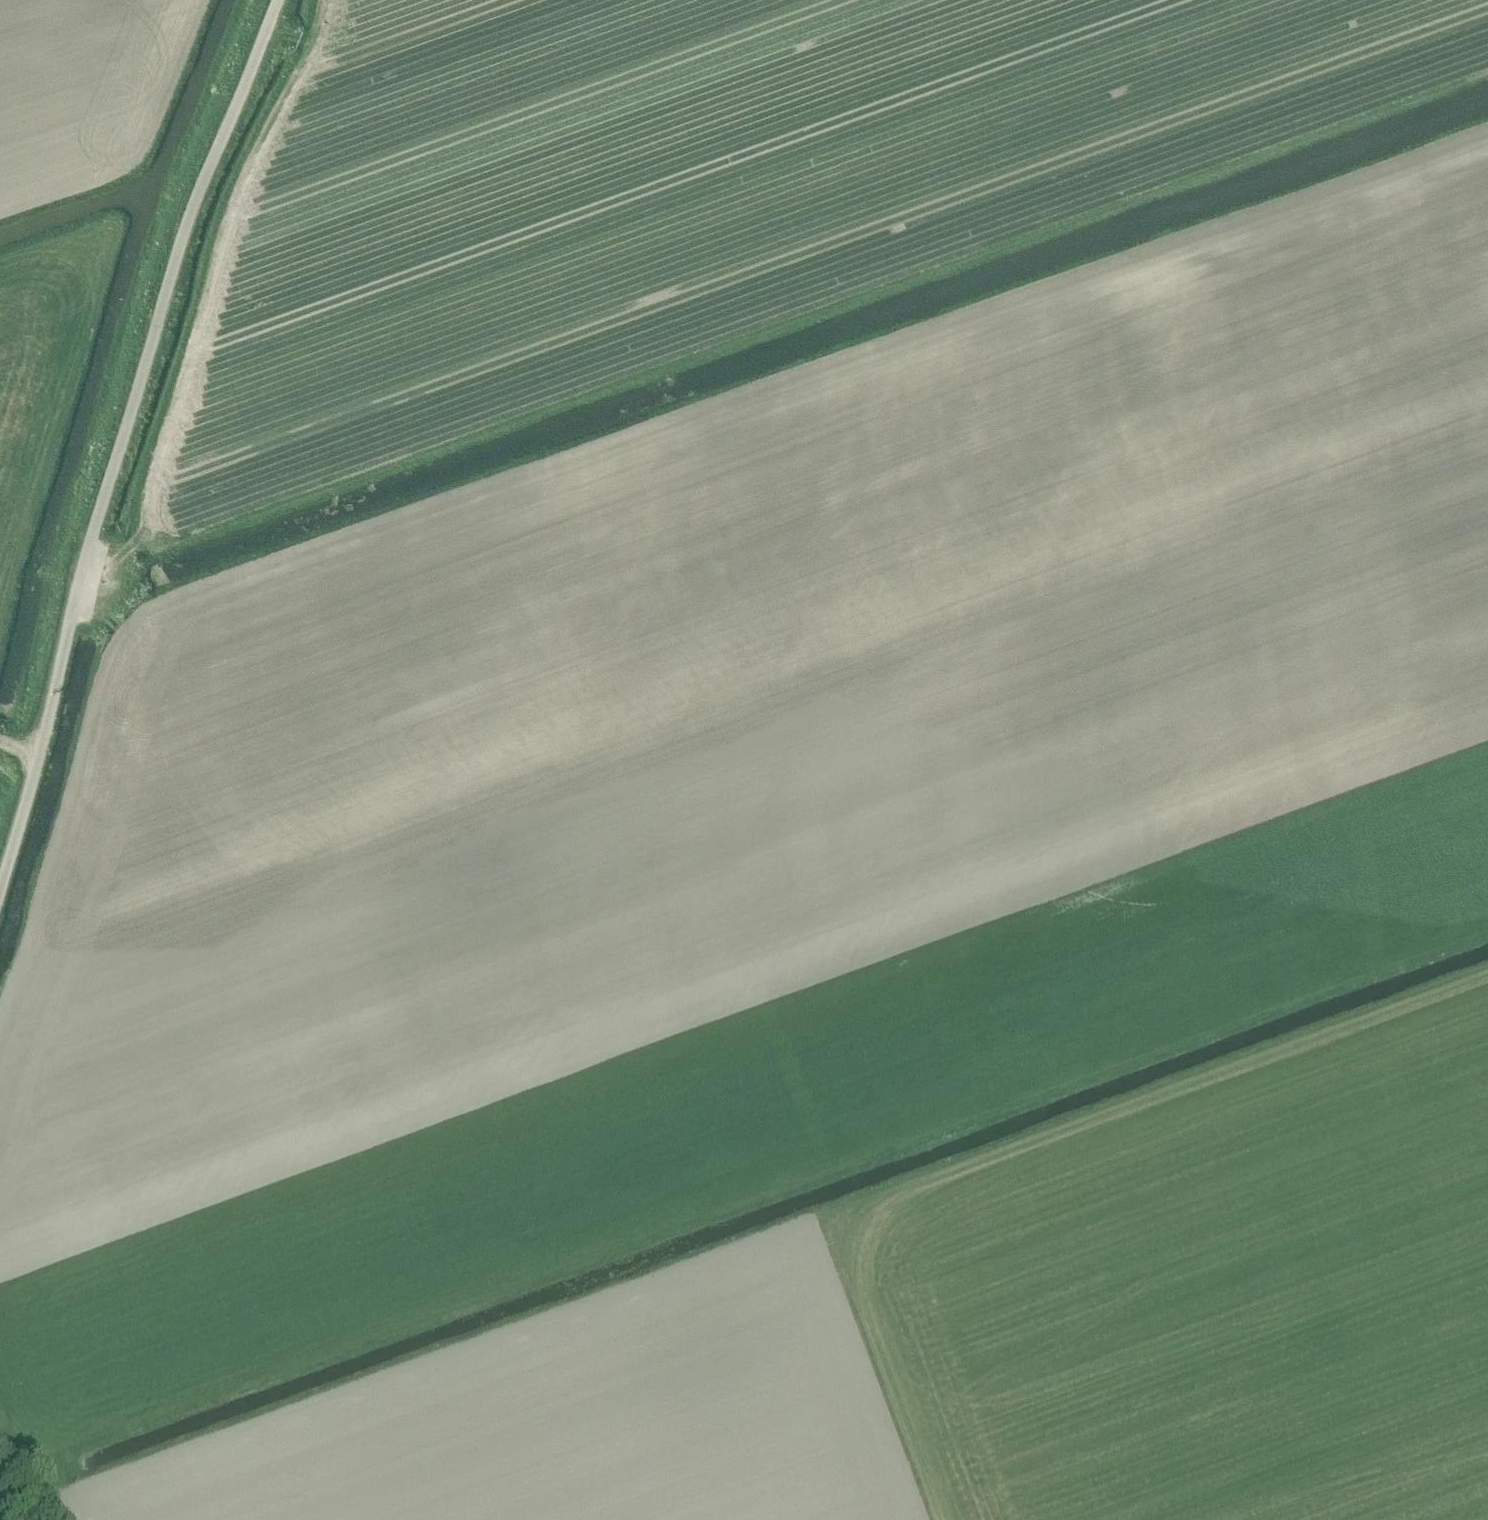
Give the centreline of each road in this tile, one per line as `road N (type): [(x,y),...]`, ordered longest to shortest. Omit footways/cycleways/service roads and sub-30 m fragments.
road 1 (unclassified): [(0,892),(81,576),(174,268),(279,0)]
road 2 (track): [(882,1202),(1487,978)]

